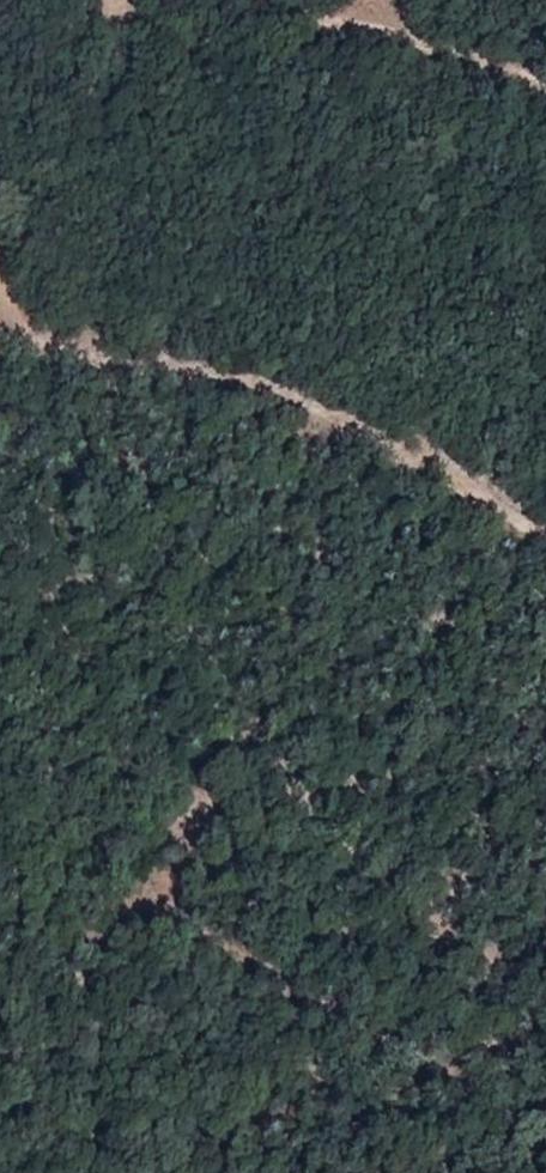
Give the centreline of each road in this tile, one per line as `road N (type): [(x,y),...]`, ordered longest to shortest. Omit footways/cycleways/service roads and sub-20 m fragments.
road 1 (track): [(545,533),(423,450),(285,391),(148,357),(68,347),(0,309)]
road 2 (track): [(545,78),(468,40),(326,0)]

